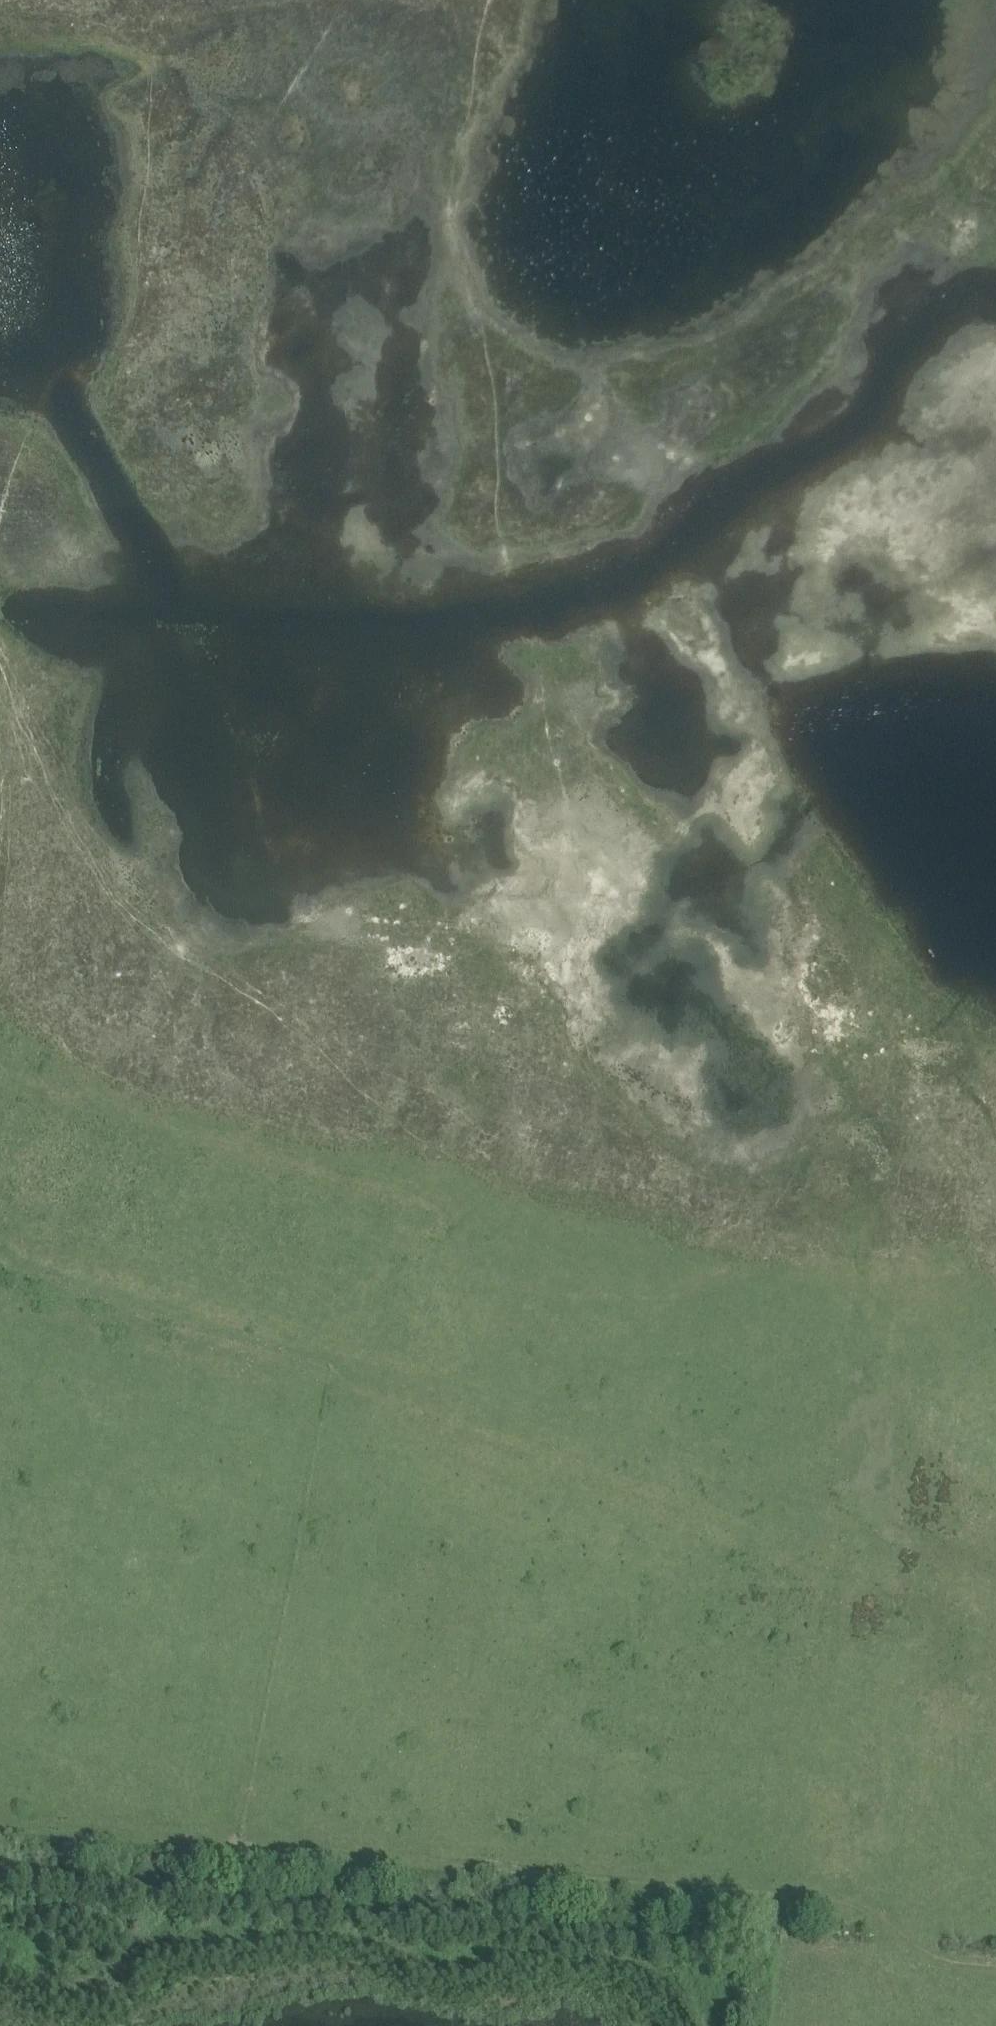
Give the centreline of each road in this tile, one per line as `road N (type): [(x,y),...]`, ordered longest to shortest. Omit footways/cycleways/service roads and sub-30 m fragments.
road 1 (track): [(0,1863),(995,1961)]

